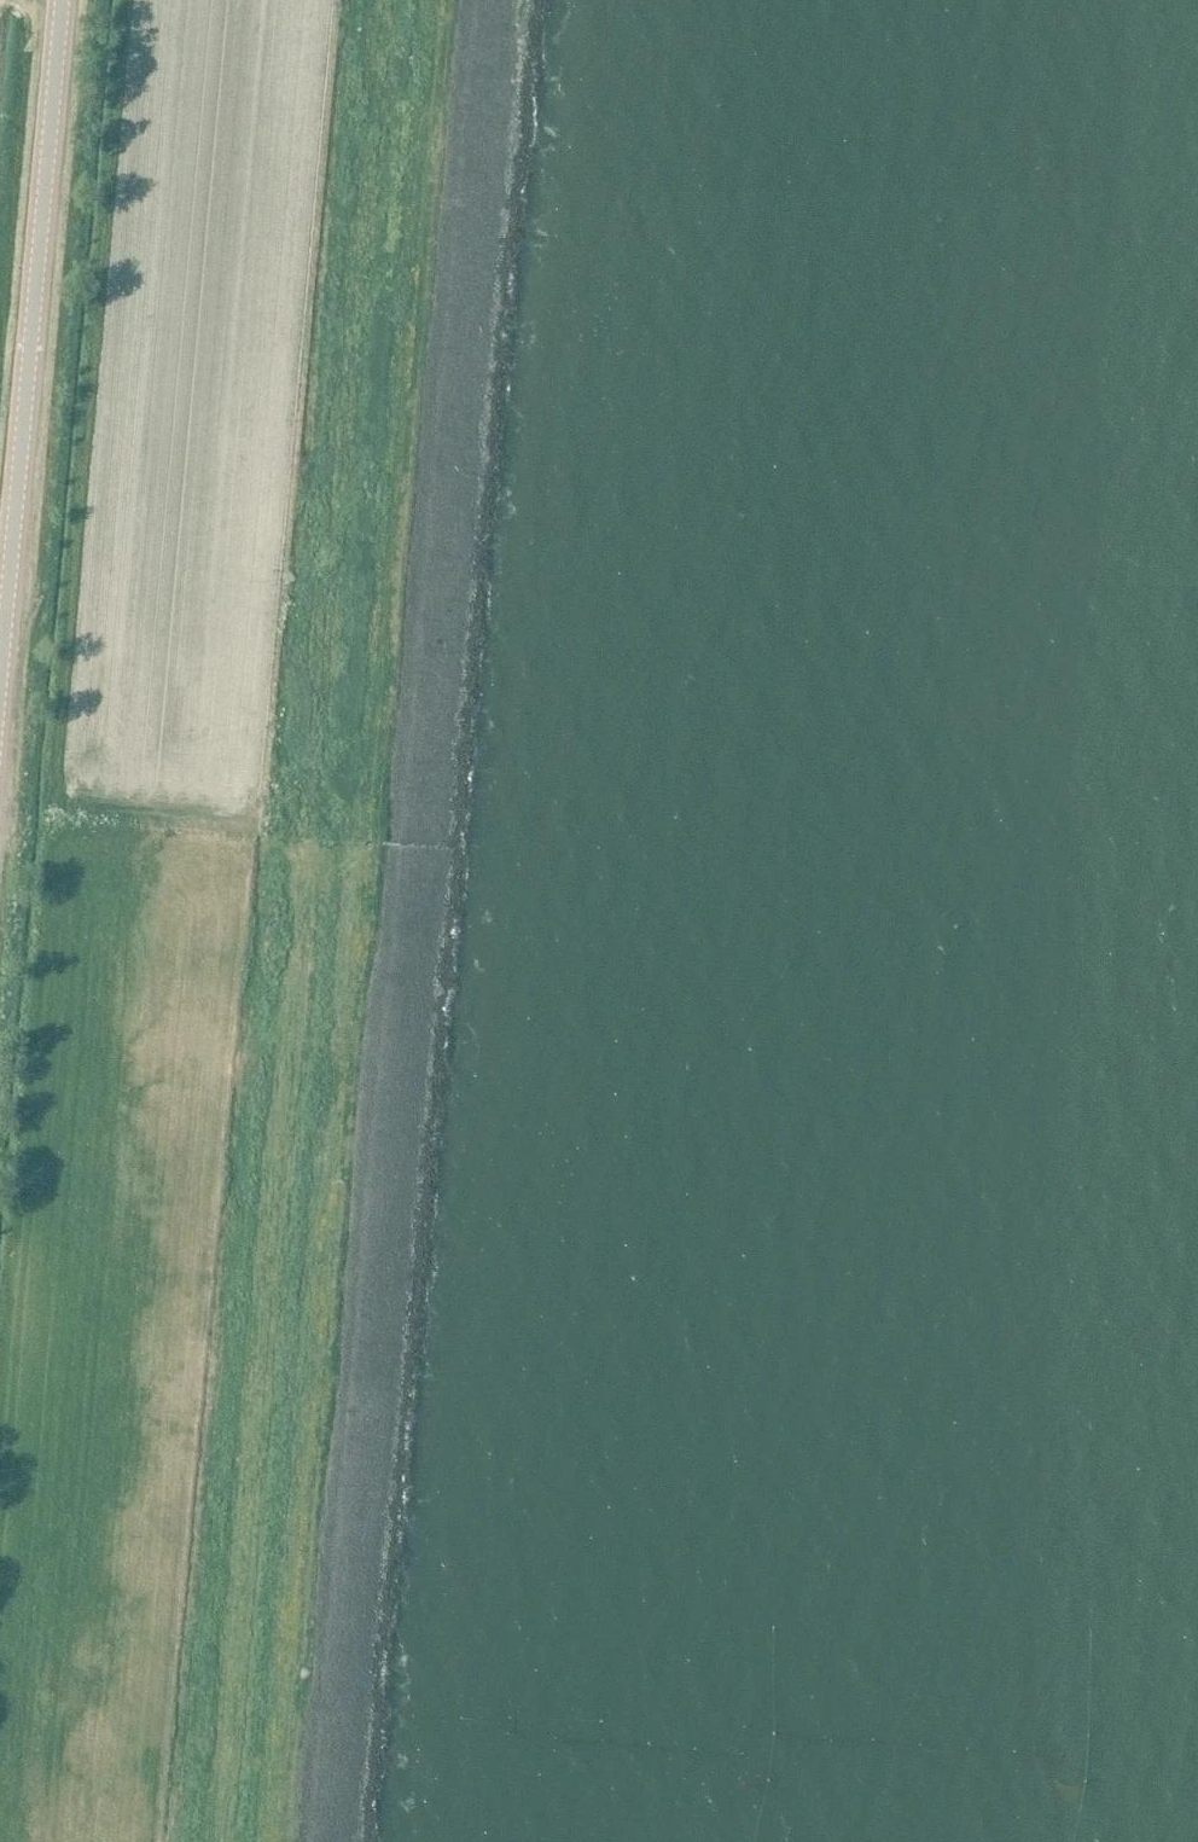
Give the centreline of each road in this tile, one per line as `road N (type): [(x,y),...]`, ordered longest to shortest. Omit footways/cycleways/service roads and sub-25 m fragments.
road 1 (tertiary): [(0,666),(62,0)]

